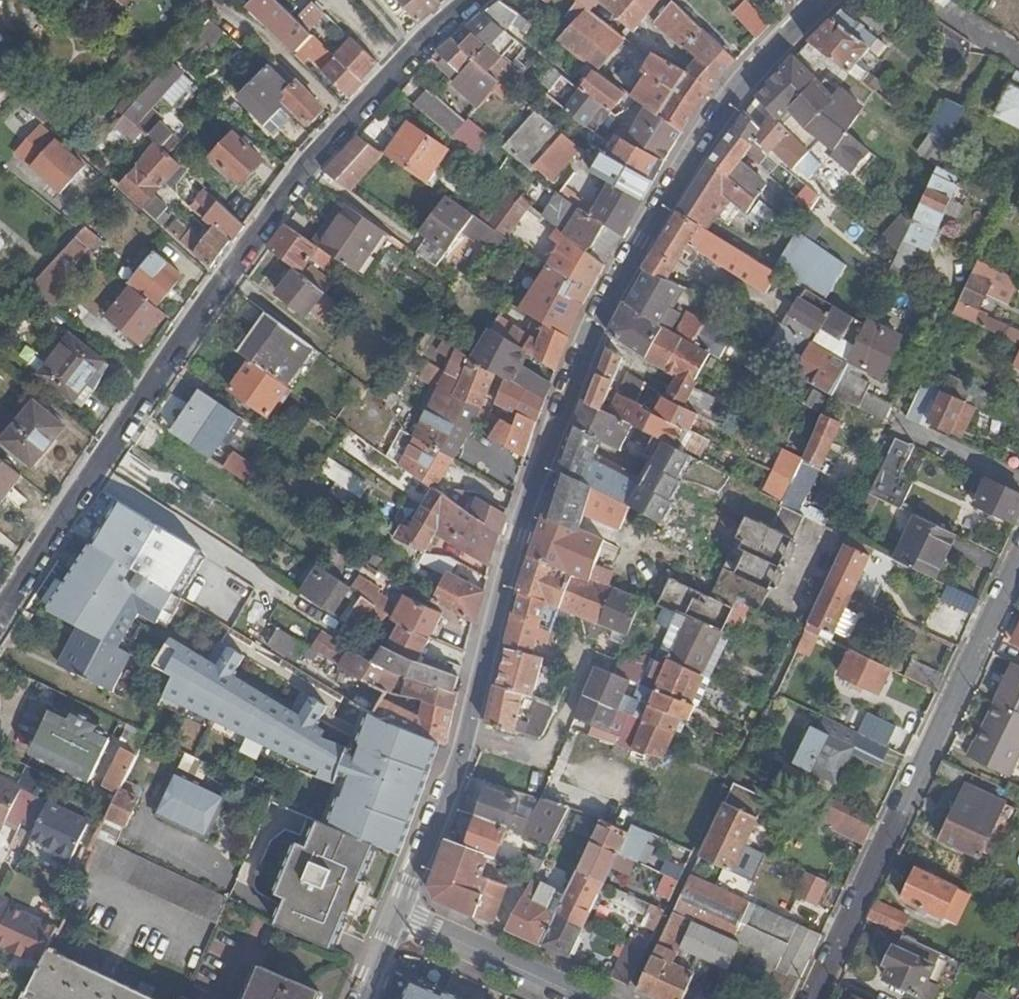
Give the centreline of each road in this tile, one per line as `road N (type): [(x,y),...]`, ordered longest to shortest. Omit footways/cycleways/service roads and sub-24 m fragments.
road 1 (secondary): [(397,917),(464,755),(519,535),(582,356),(747,78),(817,6)]
road 2 (residential): [(0,618),(305,157),(470,0)]
road 3 (residential): [(818,998),(1018,564)]
road 4 (tertiary): [(397,917),(580,998)]

